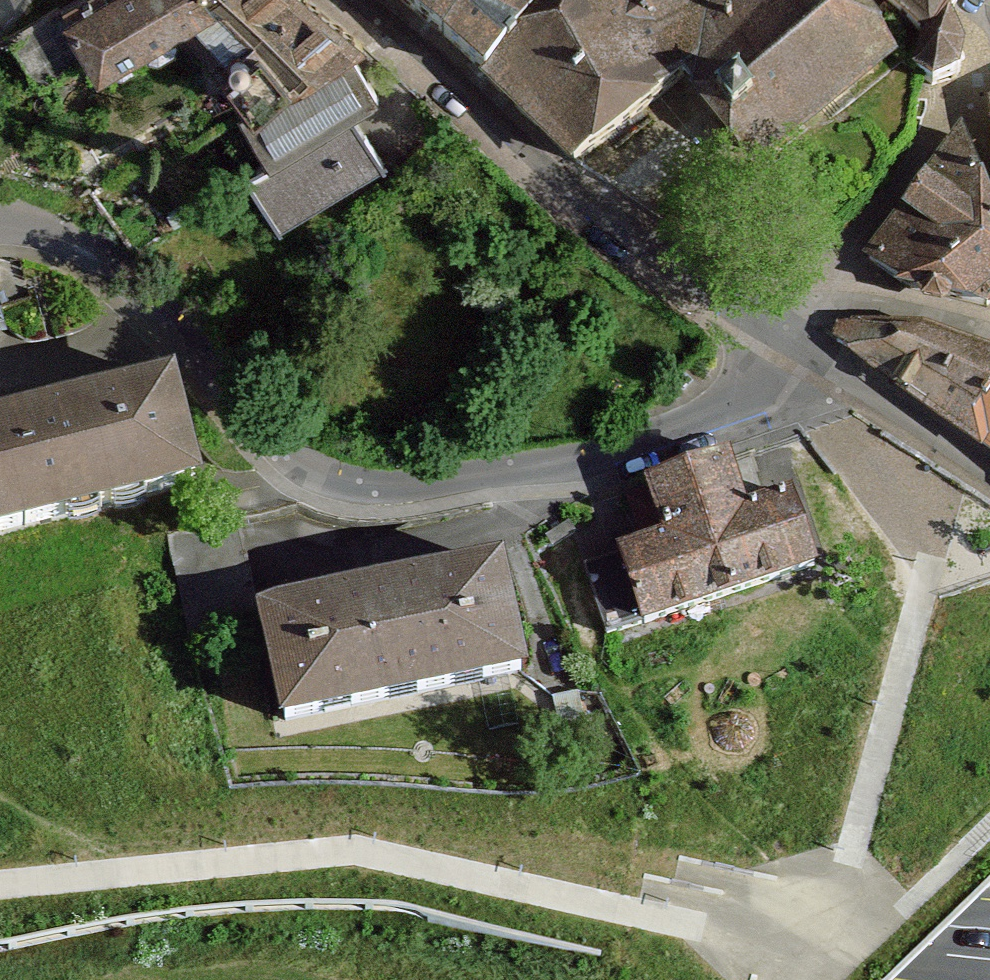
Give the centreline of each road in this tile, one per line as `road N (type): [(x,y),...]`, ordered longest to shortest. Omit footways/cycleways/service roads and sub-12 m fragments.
road 1 (residential): [(0,235),(124,275),(299,483),(397,506),(881,383)]
road 2 (primary): [(989,944),(408,861),(268,857),(0,899)]
road 3 (residential): [(881,383),(672,267),(342,0)]
road 4 (motorway): [(471,979),(0,864)]
road 5 (residential): [(881,383),(989,465)]

